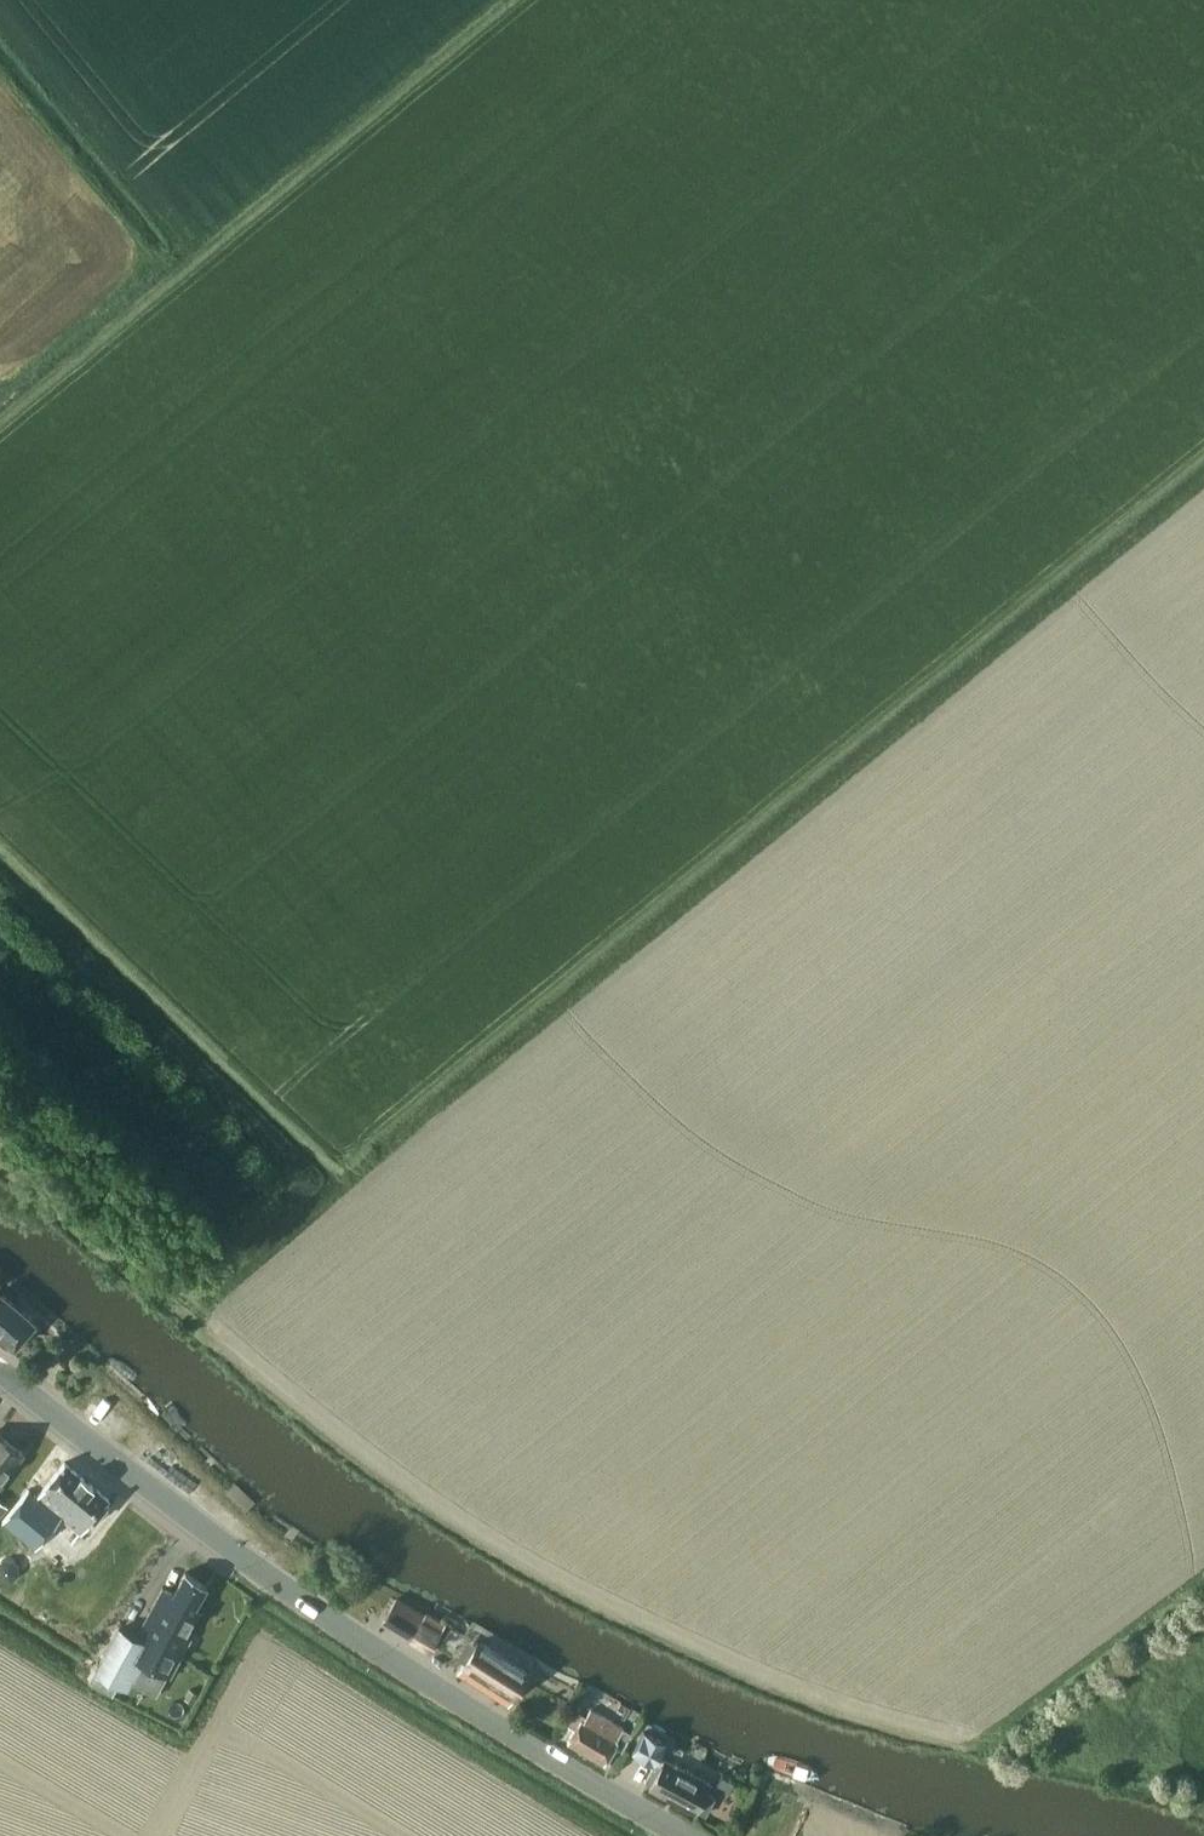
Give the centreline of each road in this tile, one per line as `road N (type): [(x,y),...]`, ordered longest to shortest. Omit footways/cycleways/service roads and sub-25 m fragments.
road 1 (tertiary): [(682,1835),(268,1579),(0,1367)]

